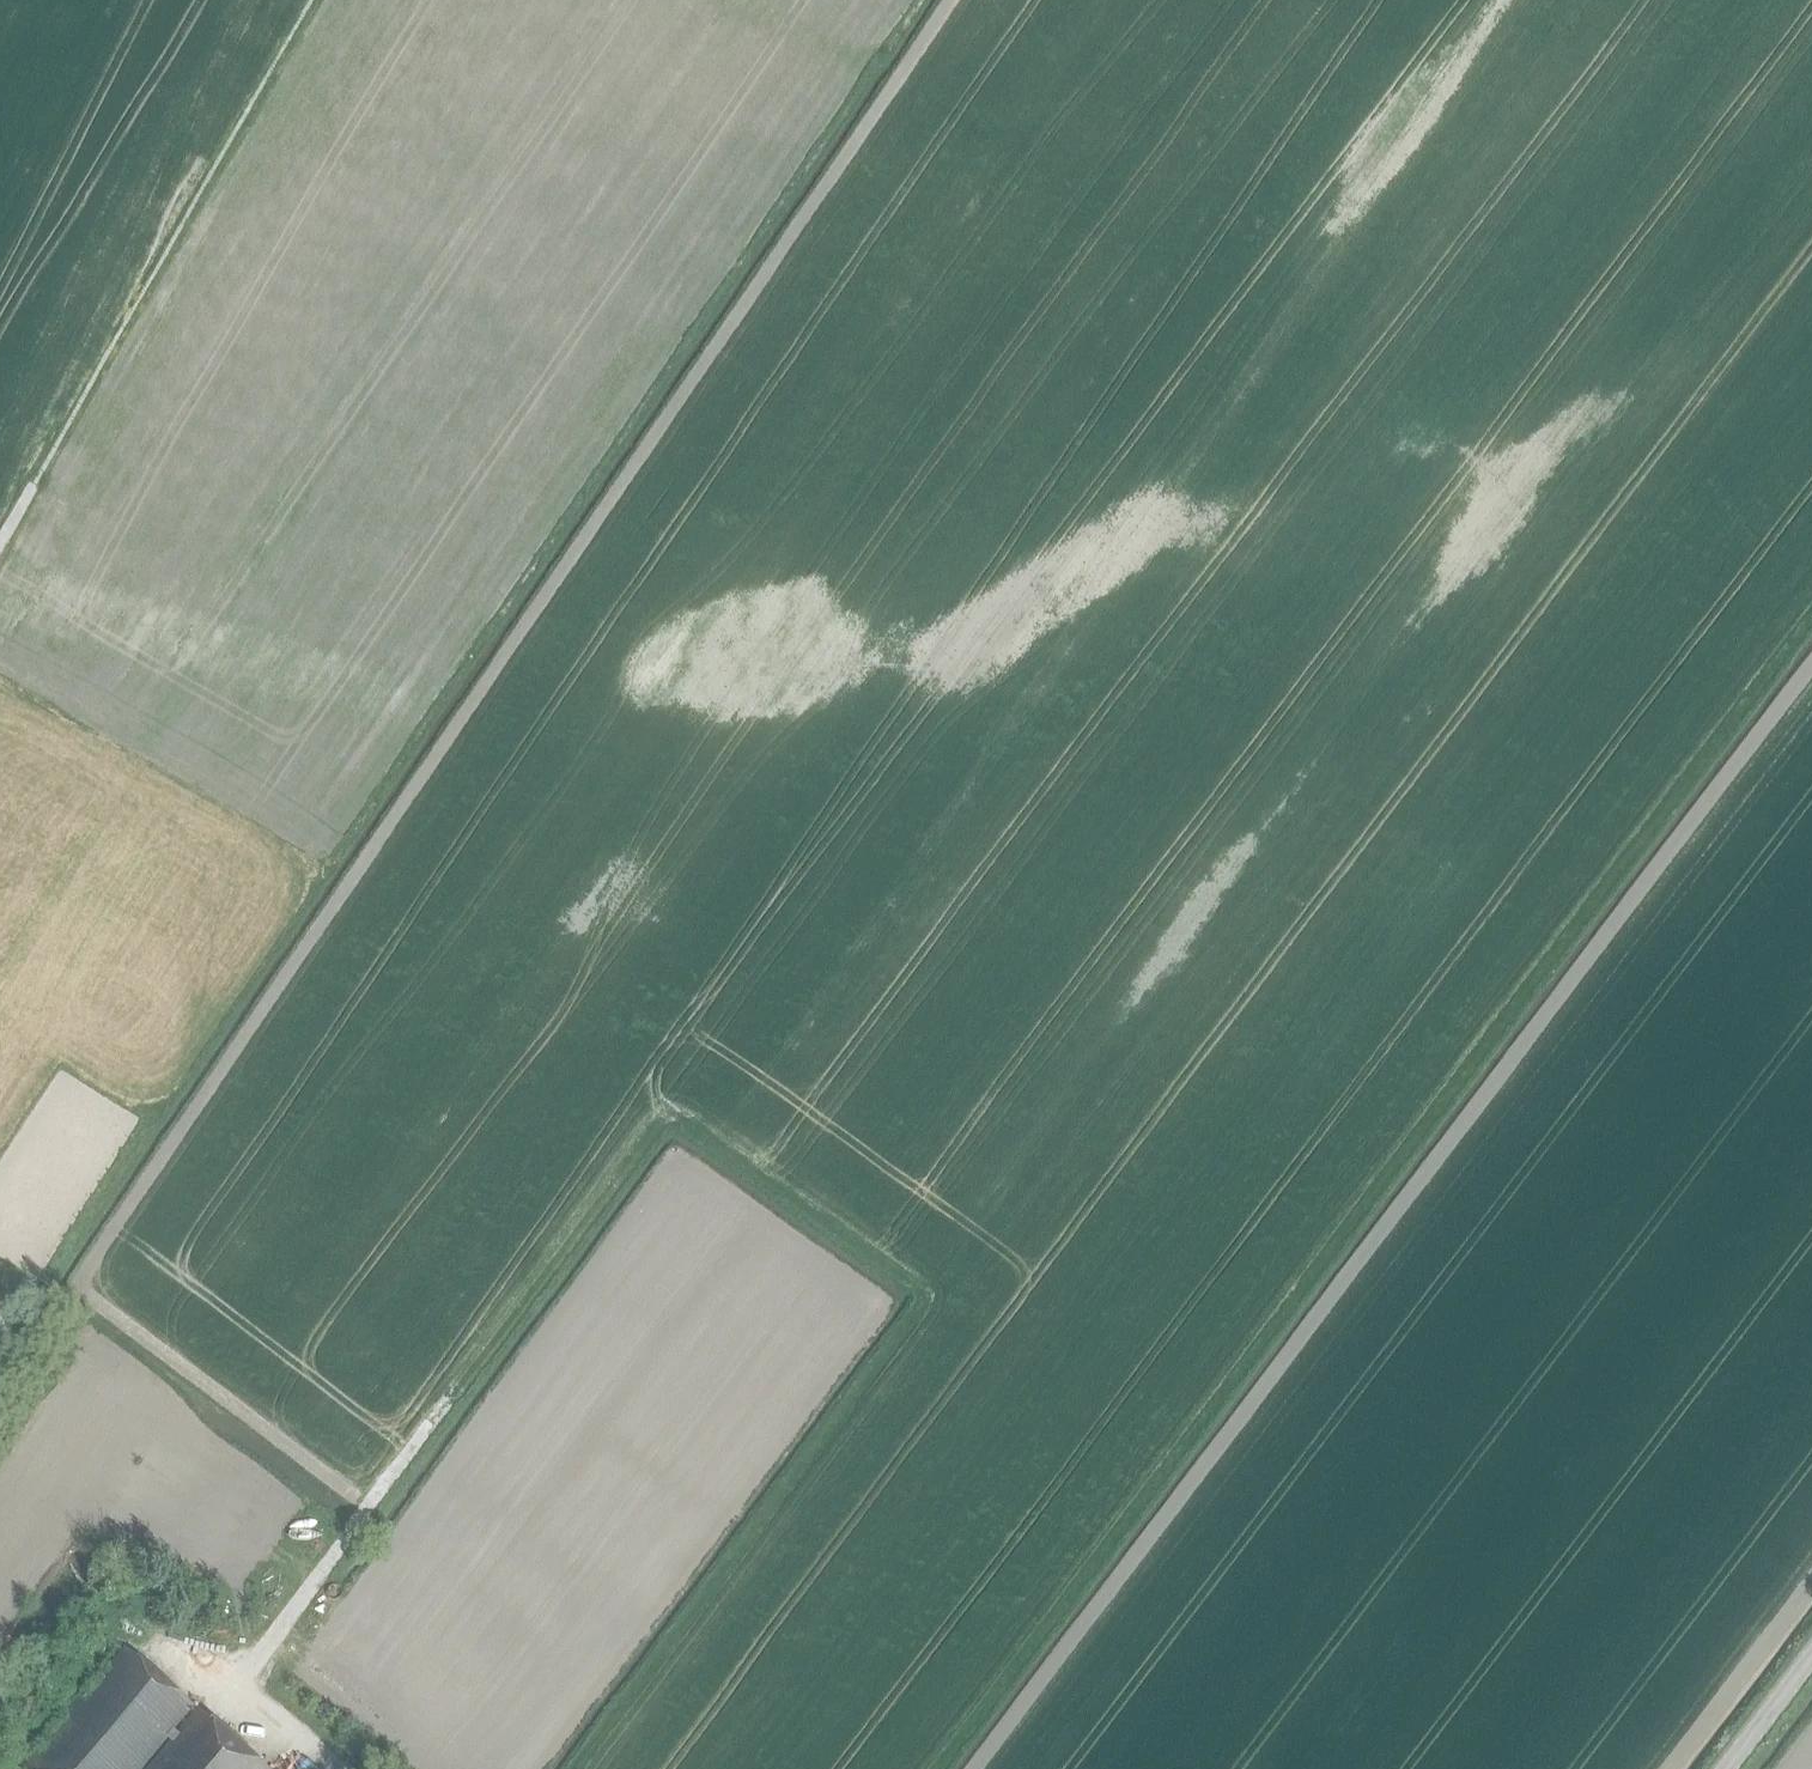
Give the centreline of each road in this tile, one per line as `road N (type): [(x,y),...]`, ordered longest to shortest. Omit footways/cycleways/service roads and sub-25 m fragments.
road 1 (tertiary): [(1727,1768),(1811,1658)]

